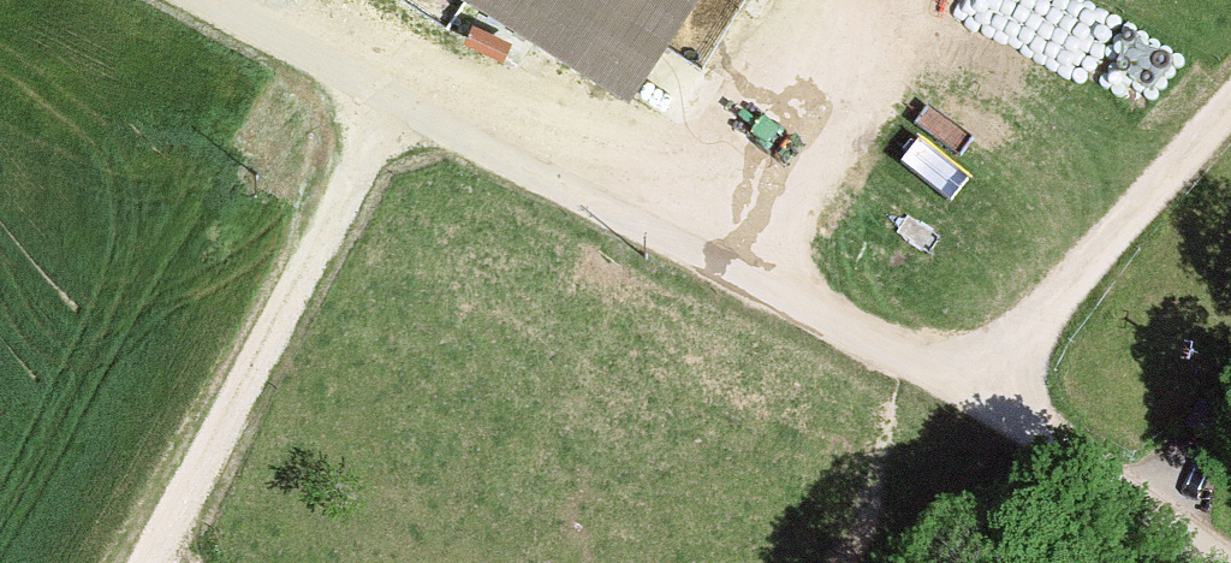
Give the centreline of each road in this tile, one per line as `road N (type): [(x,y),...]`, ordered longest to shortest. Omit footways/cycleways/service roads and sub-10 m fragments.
road 1 (track): [(193,0),(977,394),(1230,553)]
road 2 (track): [(147,562),(384,98)]
road 3 (track): [(1230,107),(977,394)]

